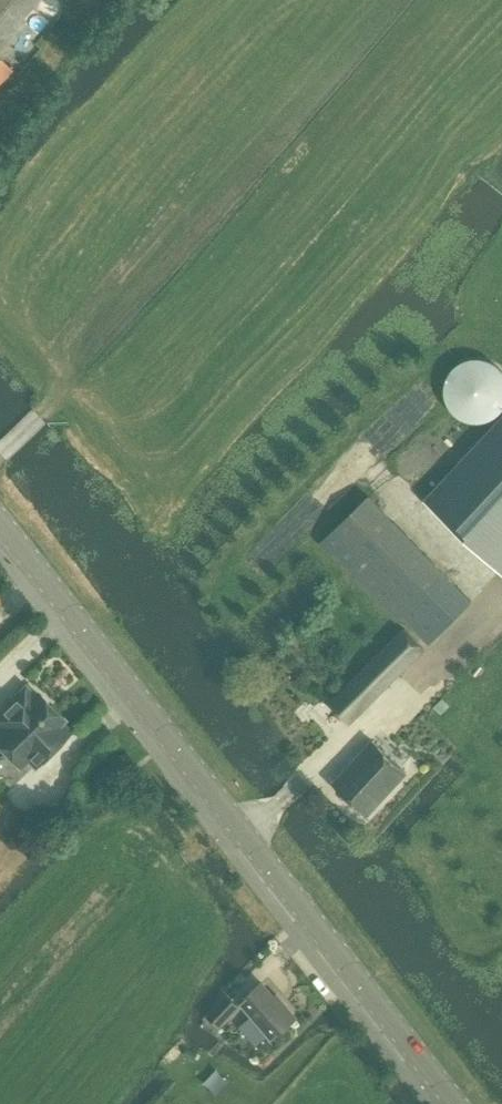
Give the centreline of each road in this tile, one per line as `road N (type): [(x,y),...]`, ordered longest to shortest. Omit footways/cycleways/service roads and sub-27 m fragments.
road 1 (tertiary): [(460,1103),(0,518)]
road 2 (track): [(247,831),(501,601)]

